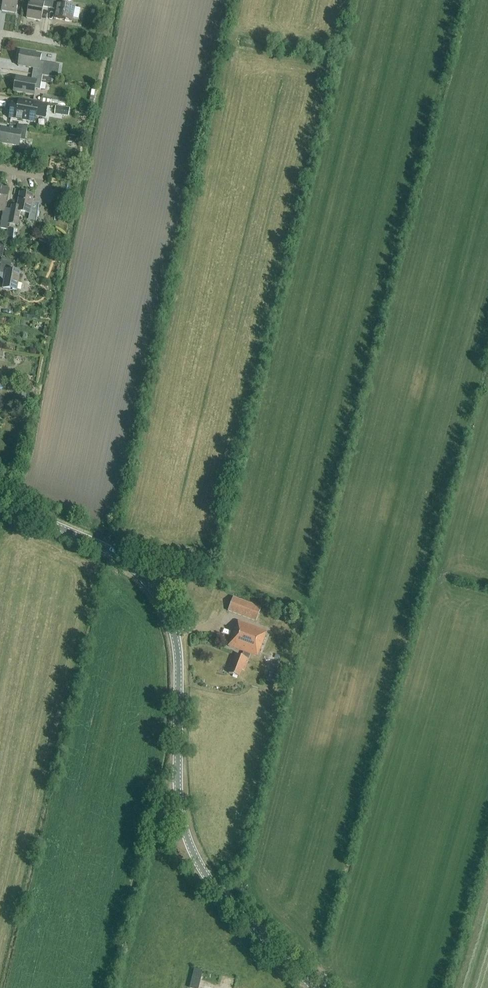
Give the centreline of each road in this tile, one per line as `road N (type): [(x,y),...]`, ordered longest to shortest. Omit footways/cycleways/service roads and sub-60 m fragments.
road 1 (unclassified): [(315,987),(217,888),(190,843),(177,783),(178,657),(172,621),(148,582),(114,552),(0,502)]

